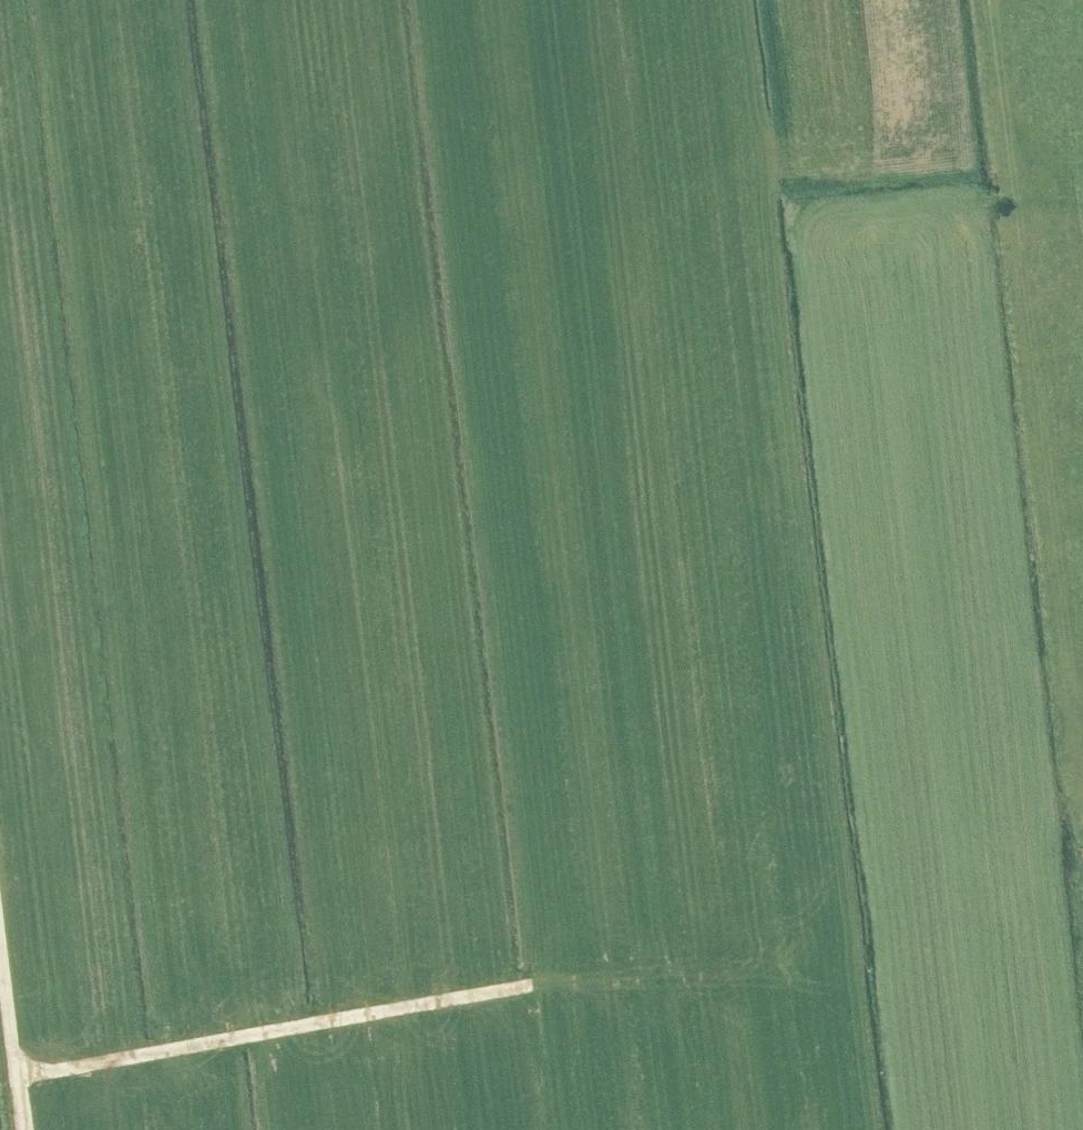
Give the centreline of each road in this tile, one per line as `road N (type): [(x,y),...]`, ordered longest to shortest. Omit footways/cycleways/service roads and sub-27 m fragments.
road 1 (track): [(22,1129),(15,1072),(528,987)]
road 2 (track): [(15,1072),(0,950)]

